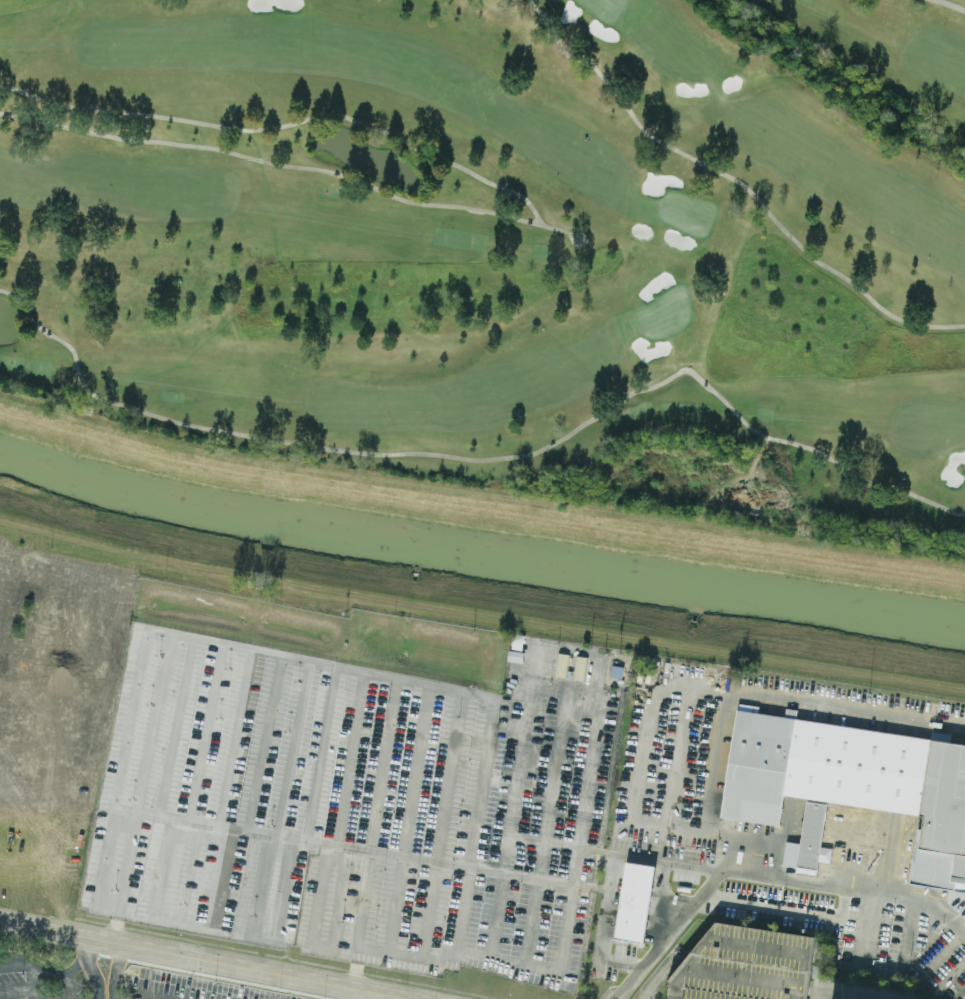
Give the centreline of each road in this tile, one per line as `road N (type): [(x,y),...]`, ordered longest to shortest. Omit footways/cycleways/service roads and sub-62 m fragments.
road 1 (tertiary): [(419,998),(0,919)]

